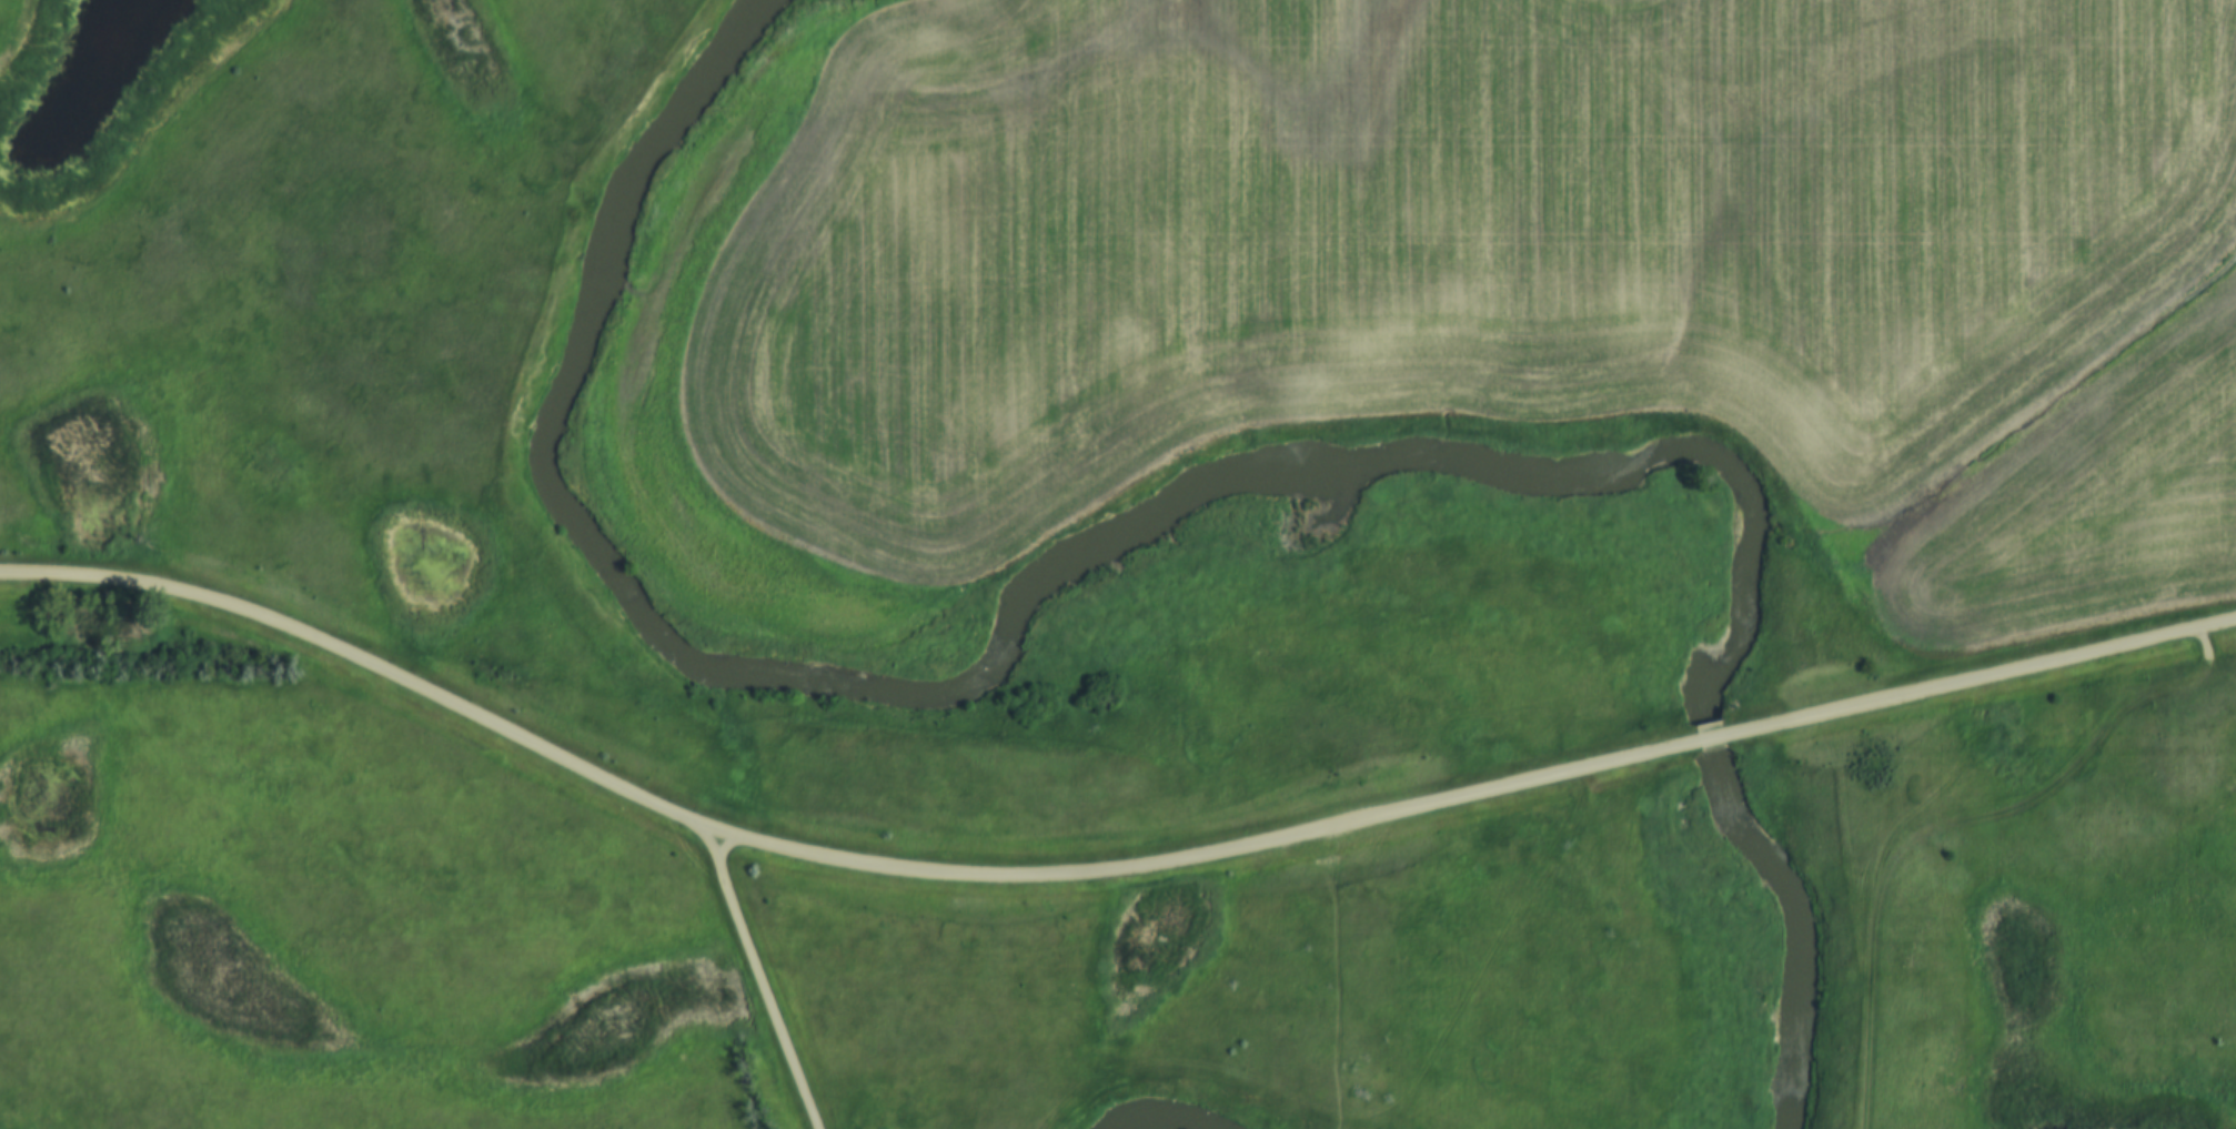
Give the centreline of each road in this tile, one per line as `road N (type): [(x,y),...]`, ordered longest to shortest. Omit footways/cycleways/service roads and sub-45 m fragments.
road 1 (residential): [(0,578),(103,579),(203,596),(312,637),(783,856),(907,877),(1075,880),(1181,864),(1695,749)]
road 2 (residential): [(1720,744),(2235,622)]

